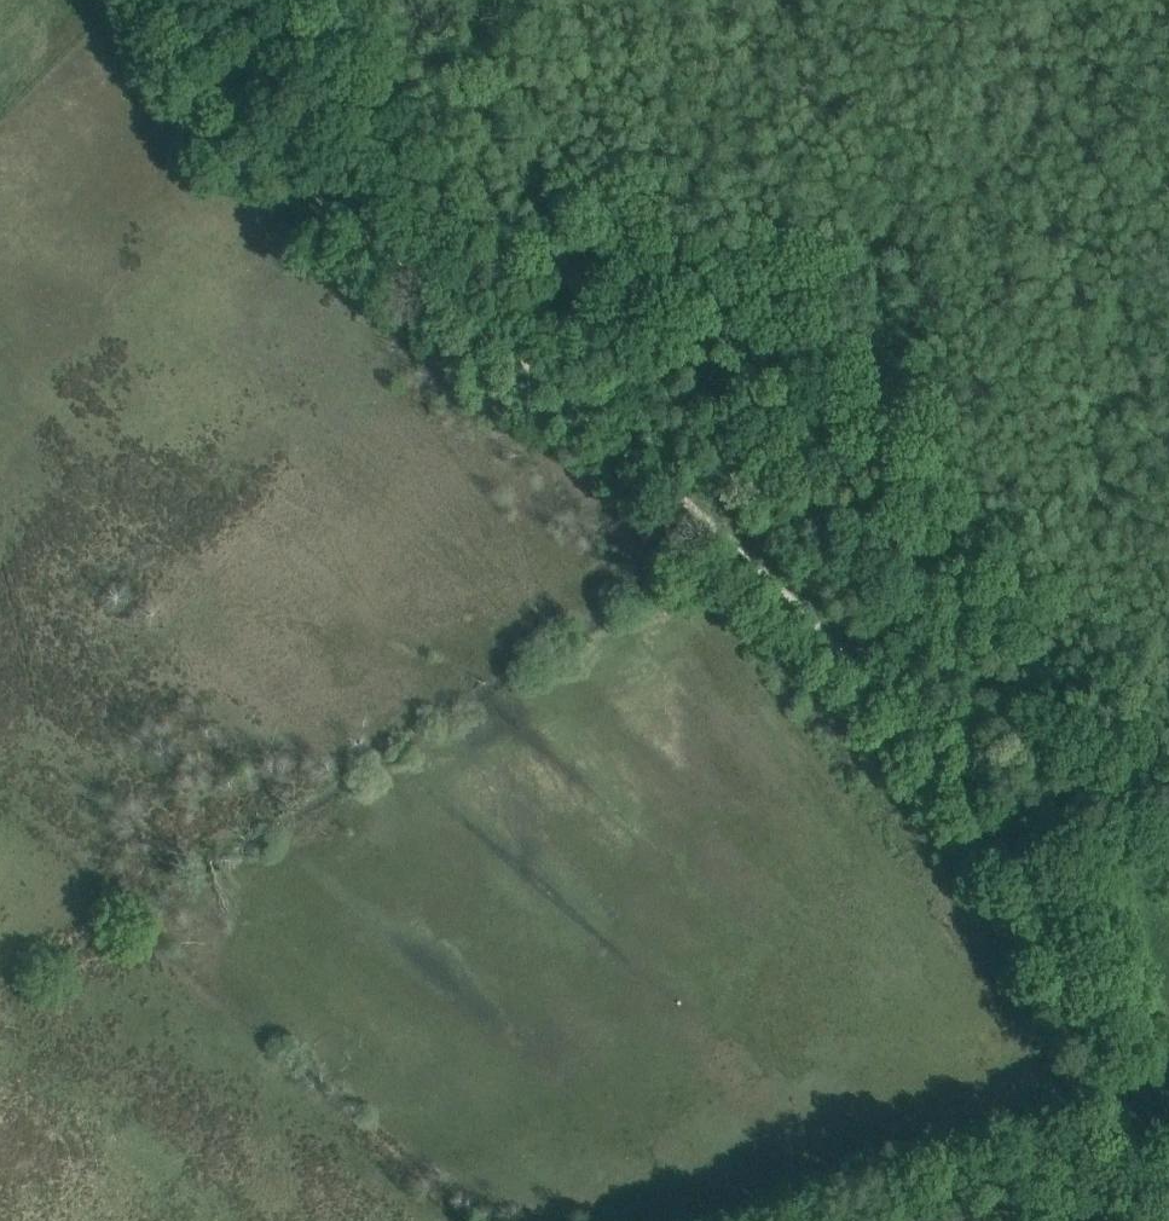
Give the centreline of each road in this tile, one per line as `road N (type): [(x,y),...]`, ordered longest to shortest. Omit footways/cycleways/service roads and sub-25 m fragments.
road 1 (track): [(1131,1121),(1108,1038),(1007,845),(840,643),(268,145),(165,0)]
road 2 (track): [(852,1220),(1131,1121)]

